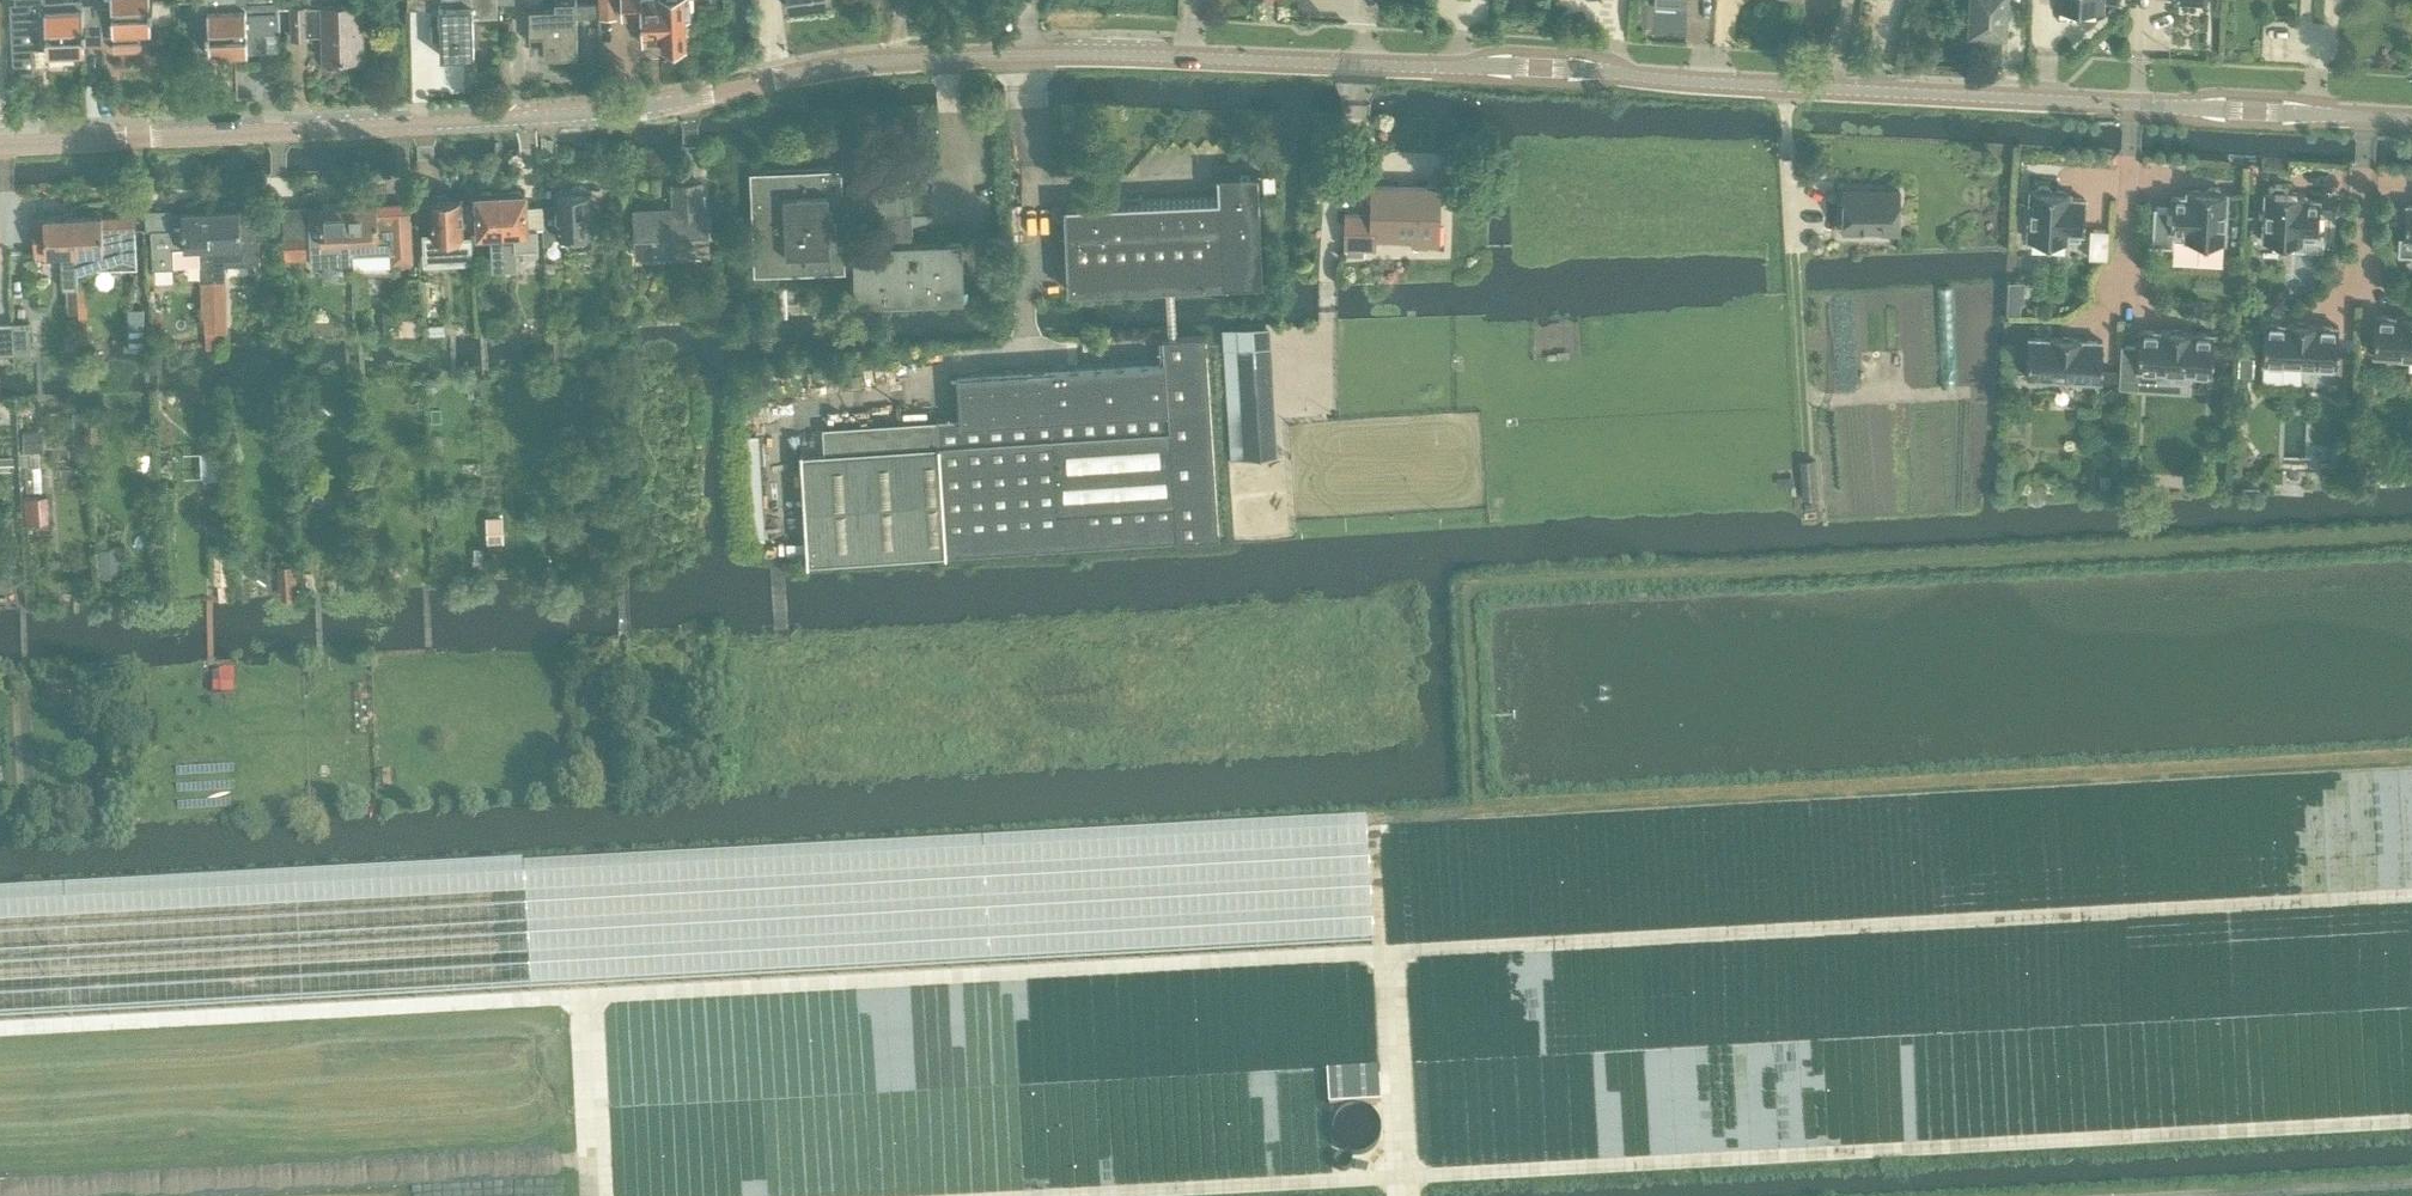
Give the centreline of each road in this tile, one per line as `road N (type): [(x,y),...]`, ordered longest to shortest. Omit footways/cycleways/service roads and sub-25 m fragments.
road 1 (tertiary): [(0,144),(506,120),(647,106),(863,62),(1021,55),(1540,67),(2411,119)]
road 2 (track): [(1078,1195),(2411,1121)]
road 3 (track): [(0,1188),(596,1159),(597,1195)]
road 4 (track): [(2196,1195),(2411,1184)]
road 5 (track): [(596,1159),(587,1006)]

